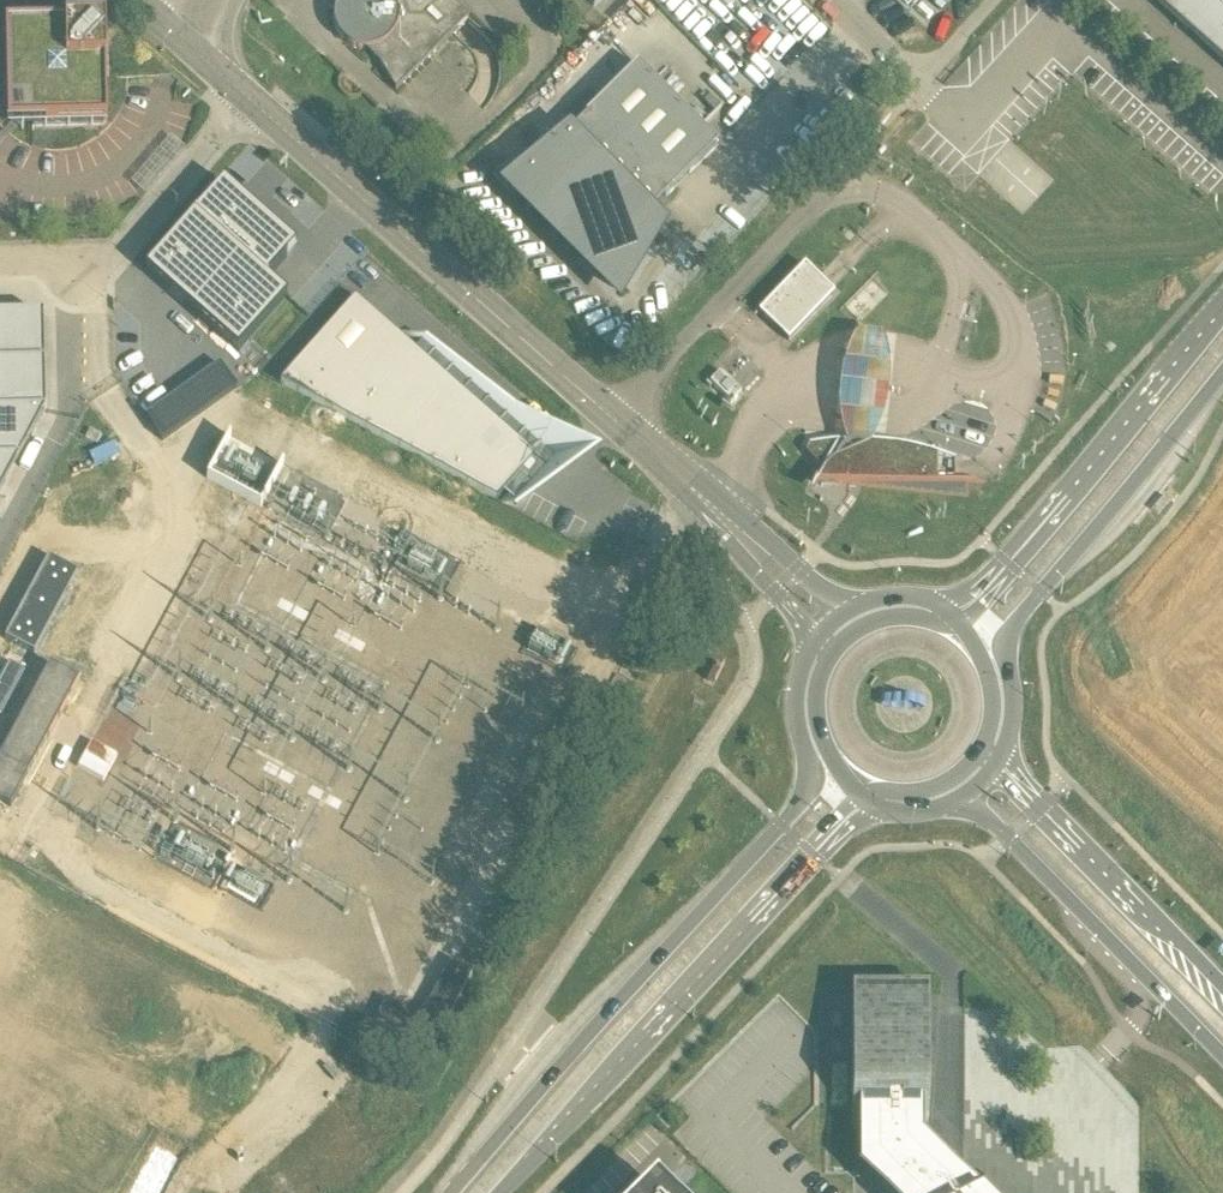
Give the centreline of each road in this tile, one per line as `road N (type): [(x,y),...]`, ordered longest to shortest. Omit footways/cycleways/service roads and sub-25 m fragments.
road 1 (secondary): [(820,757),(783,824),(449,1192)]
road 2 (secondary): [(501,1192),(874,799)]
road 3 (tertiary): [(620,422),(249,100)]
road 4 (secondary): [(1222,301),(947,613)]
road 5 (secondary): [(953,792),(1012,836),(1222,1053)]
road 6 (secondary): [(995,659),(1021,615),(1222,375)]
road 7 (secondary): [(1222,985),(992,754)]
road 8 (unclassified): [(249,100),(122,249),(80,273),(0,263)]
road 9 (unclassified): [(827,195),(698,325),(620,422)]
road 10 (tertiary): [(741,533),(620,422)]
road 11 (tertiary): [(860,614),(781,553),(741,533)]
road 12 (tertiary): [(741,533),(757,572),(821,650)]

